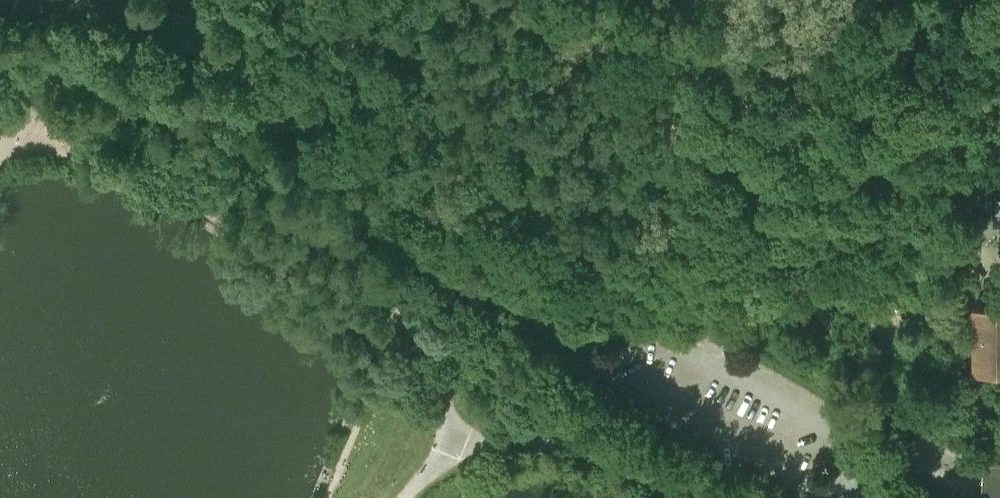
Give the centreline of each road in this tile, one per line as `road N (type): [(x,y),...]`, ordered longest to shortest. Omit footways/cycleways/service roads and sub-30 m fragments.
road 1 (unclassified): [(0,4),(101,5),(184,31),(247,82),(357,203),(430,261),(476,285)]
road 2 (track): [(788,285),(923,432),(951,447),(999,452)]

